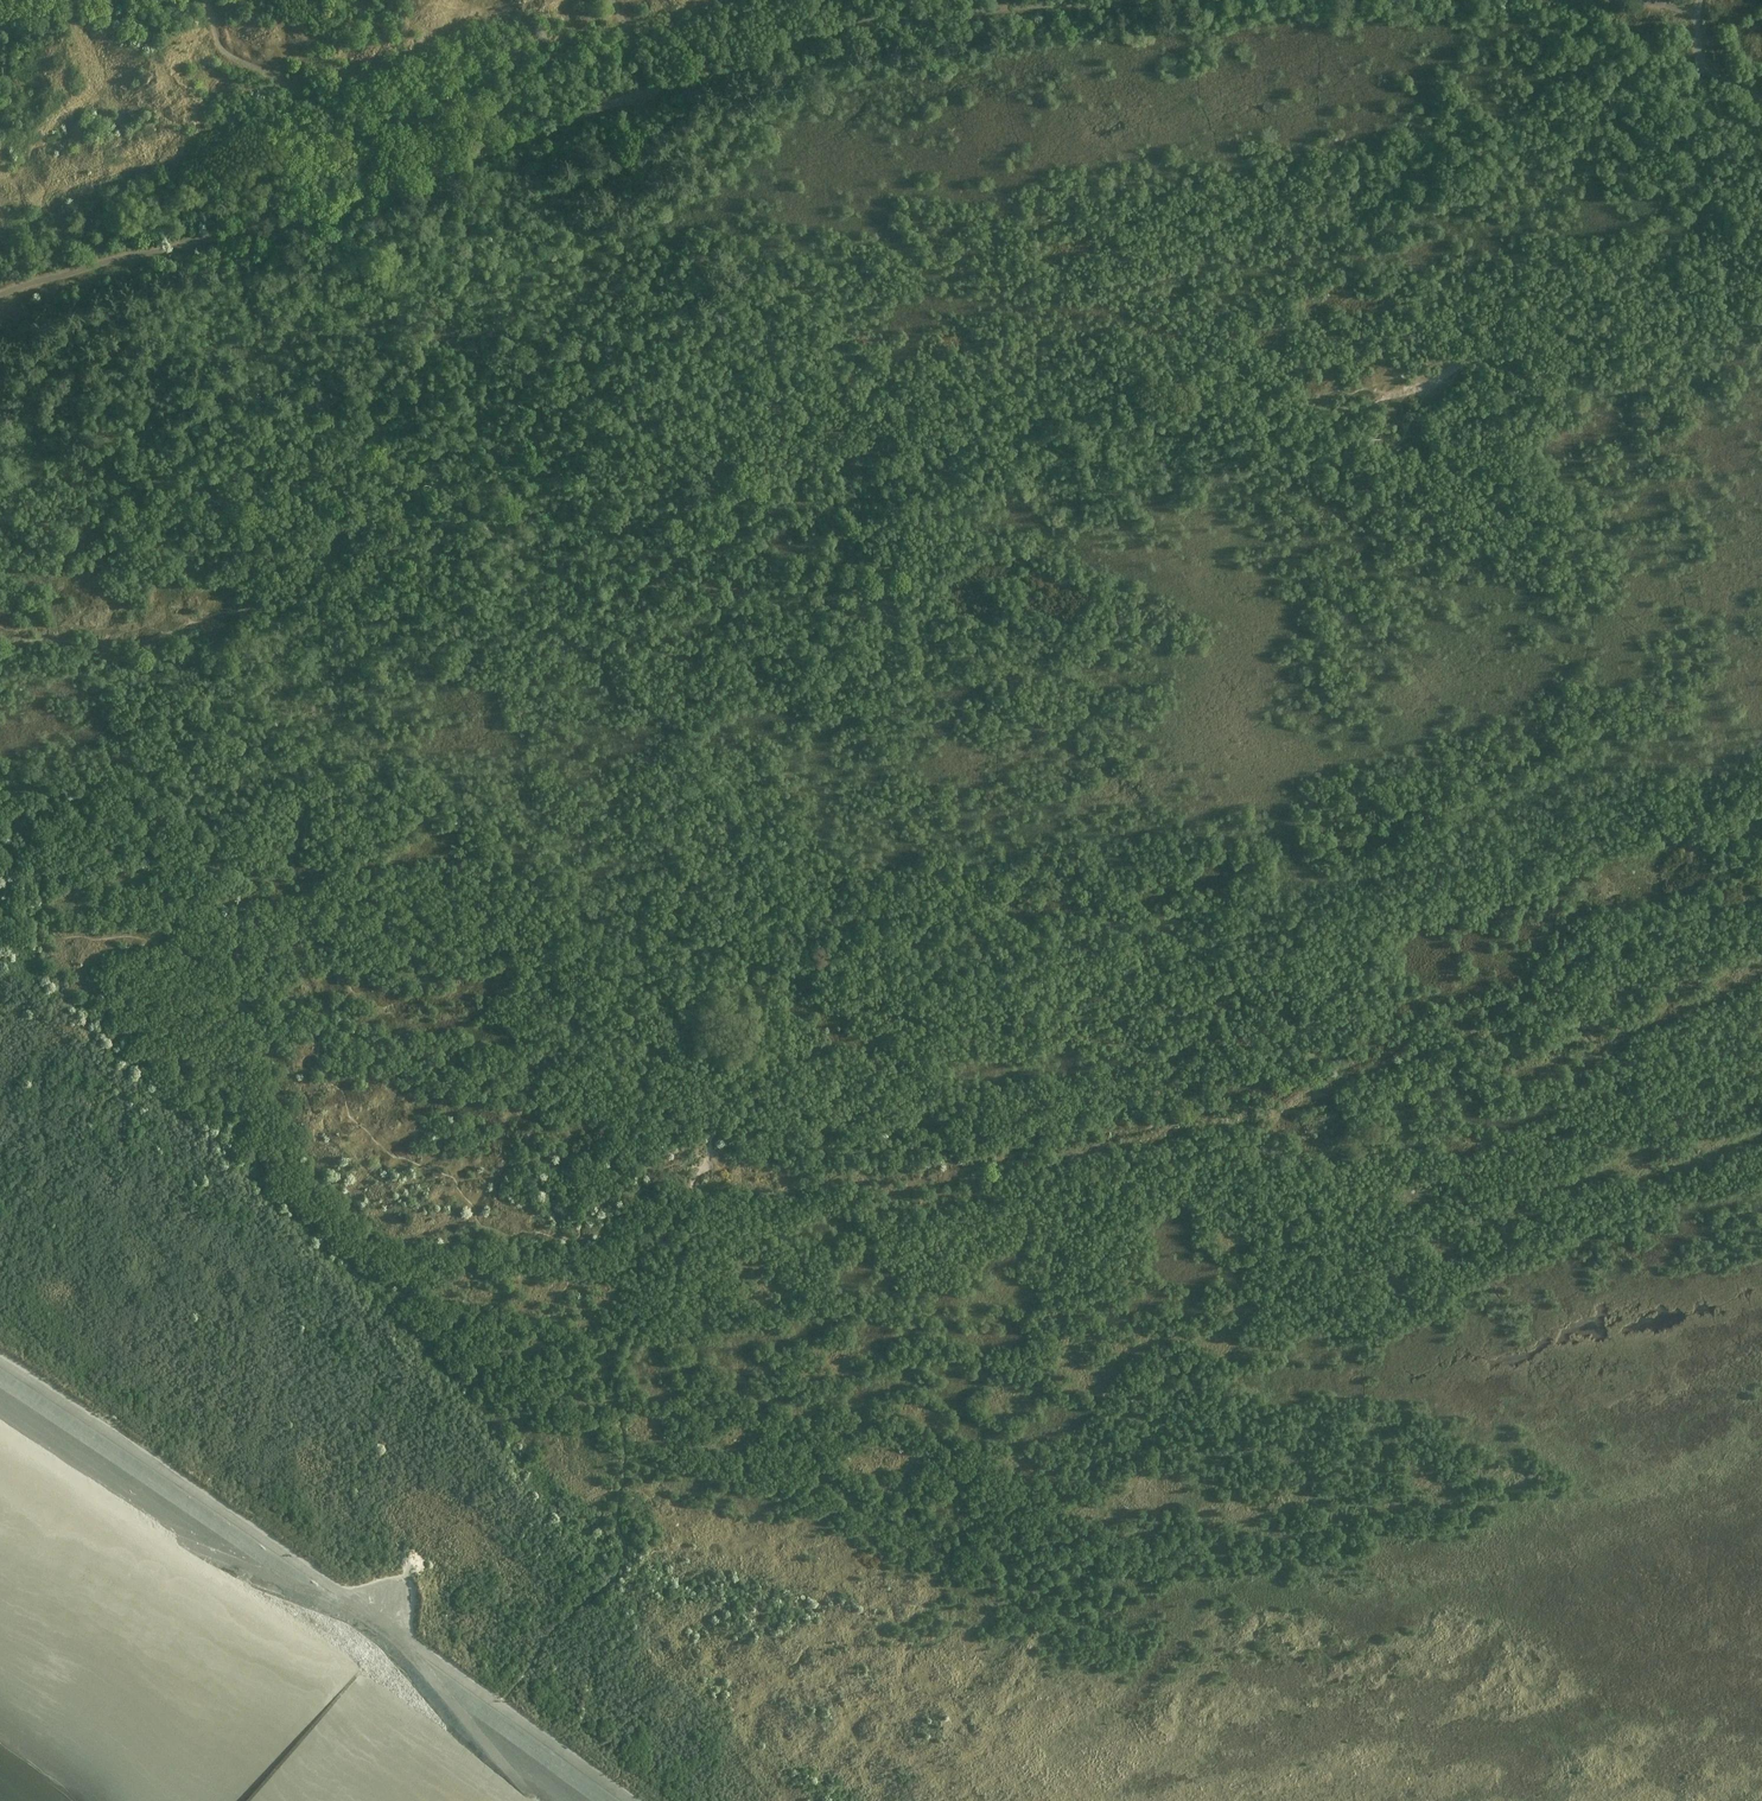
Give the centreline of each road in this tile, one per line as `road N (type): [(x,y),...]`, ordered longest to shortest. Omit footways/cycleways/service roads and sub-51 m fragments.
road 1 (track): [(491,1702),(336,1584),(0,1355)]
road 2 (track): [(533,1800),(375,1614),(154,1527)]
road 3 (track): [(627,1800),(491,1702)]

